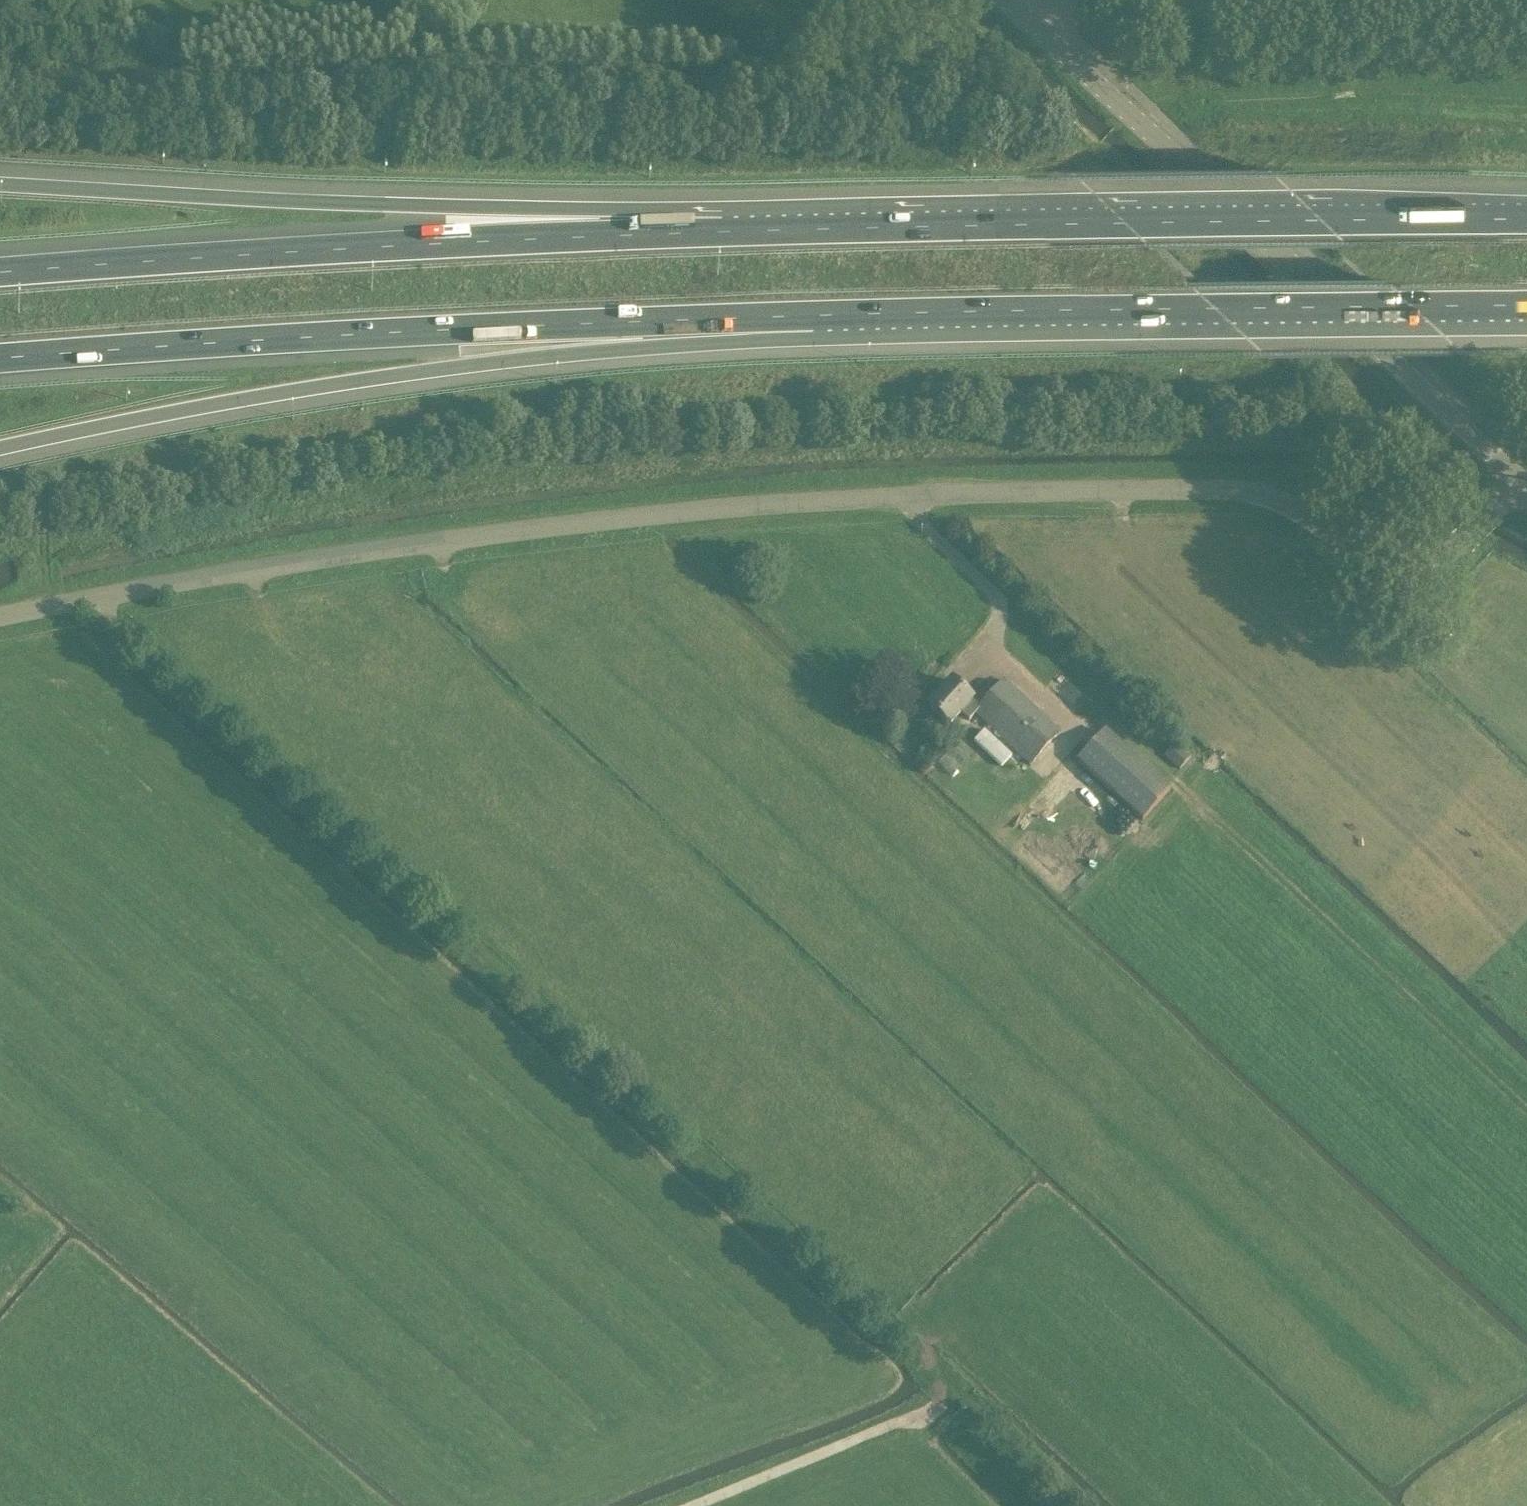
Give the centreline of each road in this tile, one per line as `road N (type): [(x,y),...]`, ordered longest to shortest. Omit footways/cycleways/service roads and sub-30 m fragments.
road 1 (unclassified): [(0,618),(305,560),(661,513),(918,490),(1261,488),(1374,556),(1429,558),(1462,546),(1521,482)]
road 2 (motorway): [(0,455),(339,383),(813,316)]
road 3 (motorway): [(0,358),(813,316)]
road 4 (motorway): [(1526,220),(723,232)]
road 5 (motorway): [(723,232),(446,206),(0,185)]
road 6 (motorway): [(723,232),(0,273)]
road 7 (motorway): [(813,316),(1526,306)]
road 8 (tertiary): [(1521,482),(1007,0)]
road 9 (track): [(695,1505),(928,1408),(944,1392)]
road 10 (track): [(944,1392),(855,1307)]

